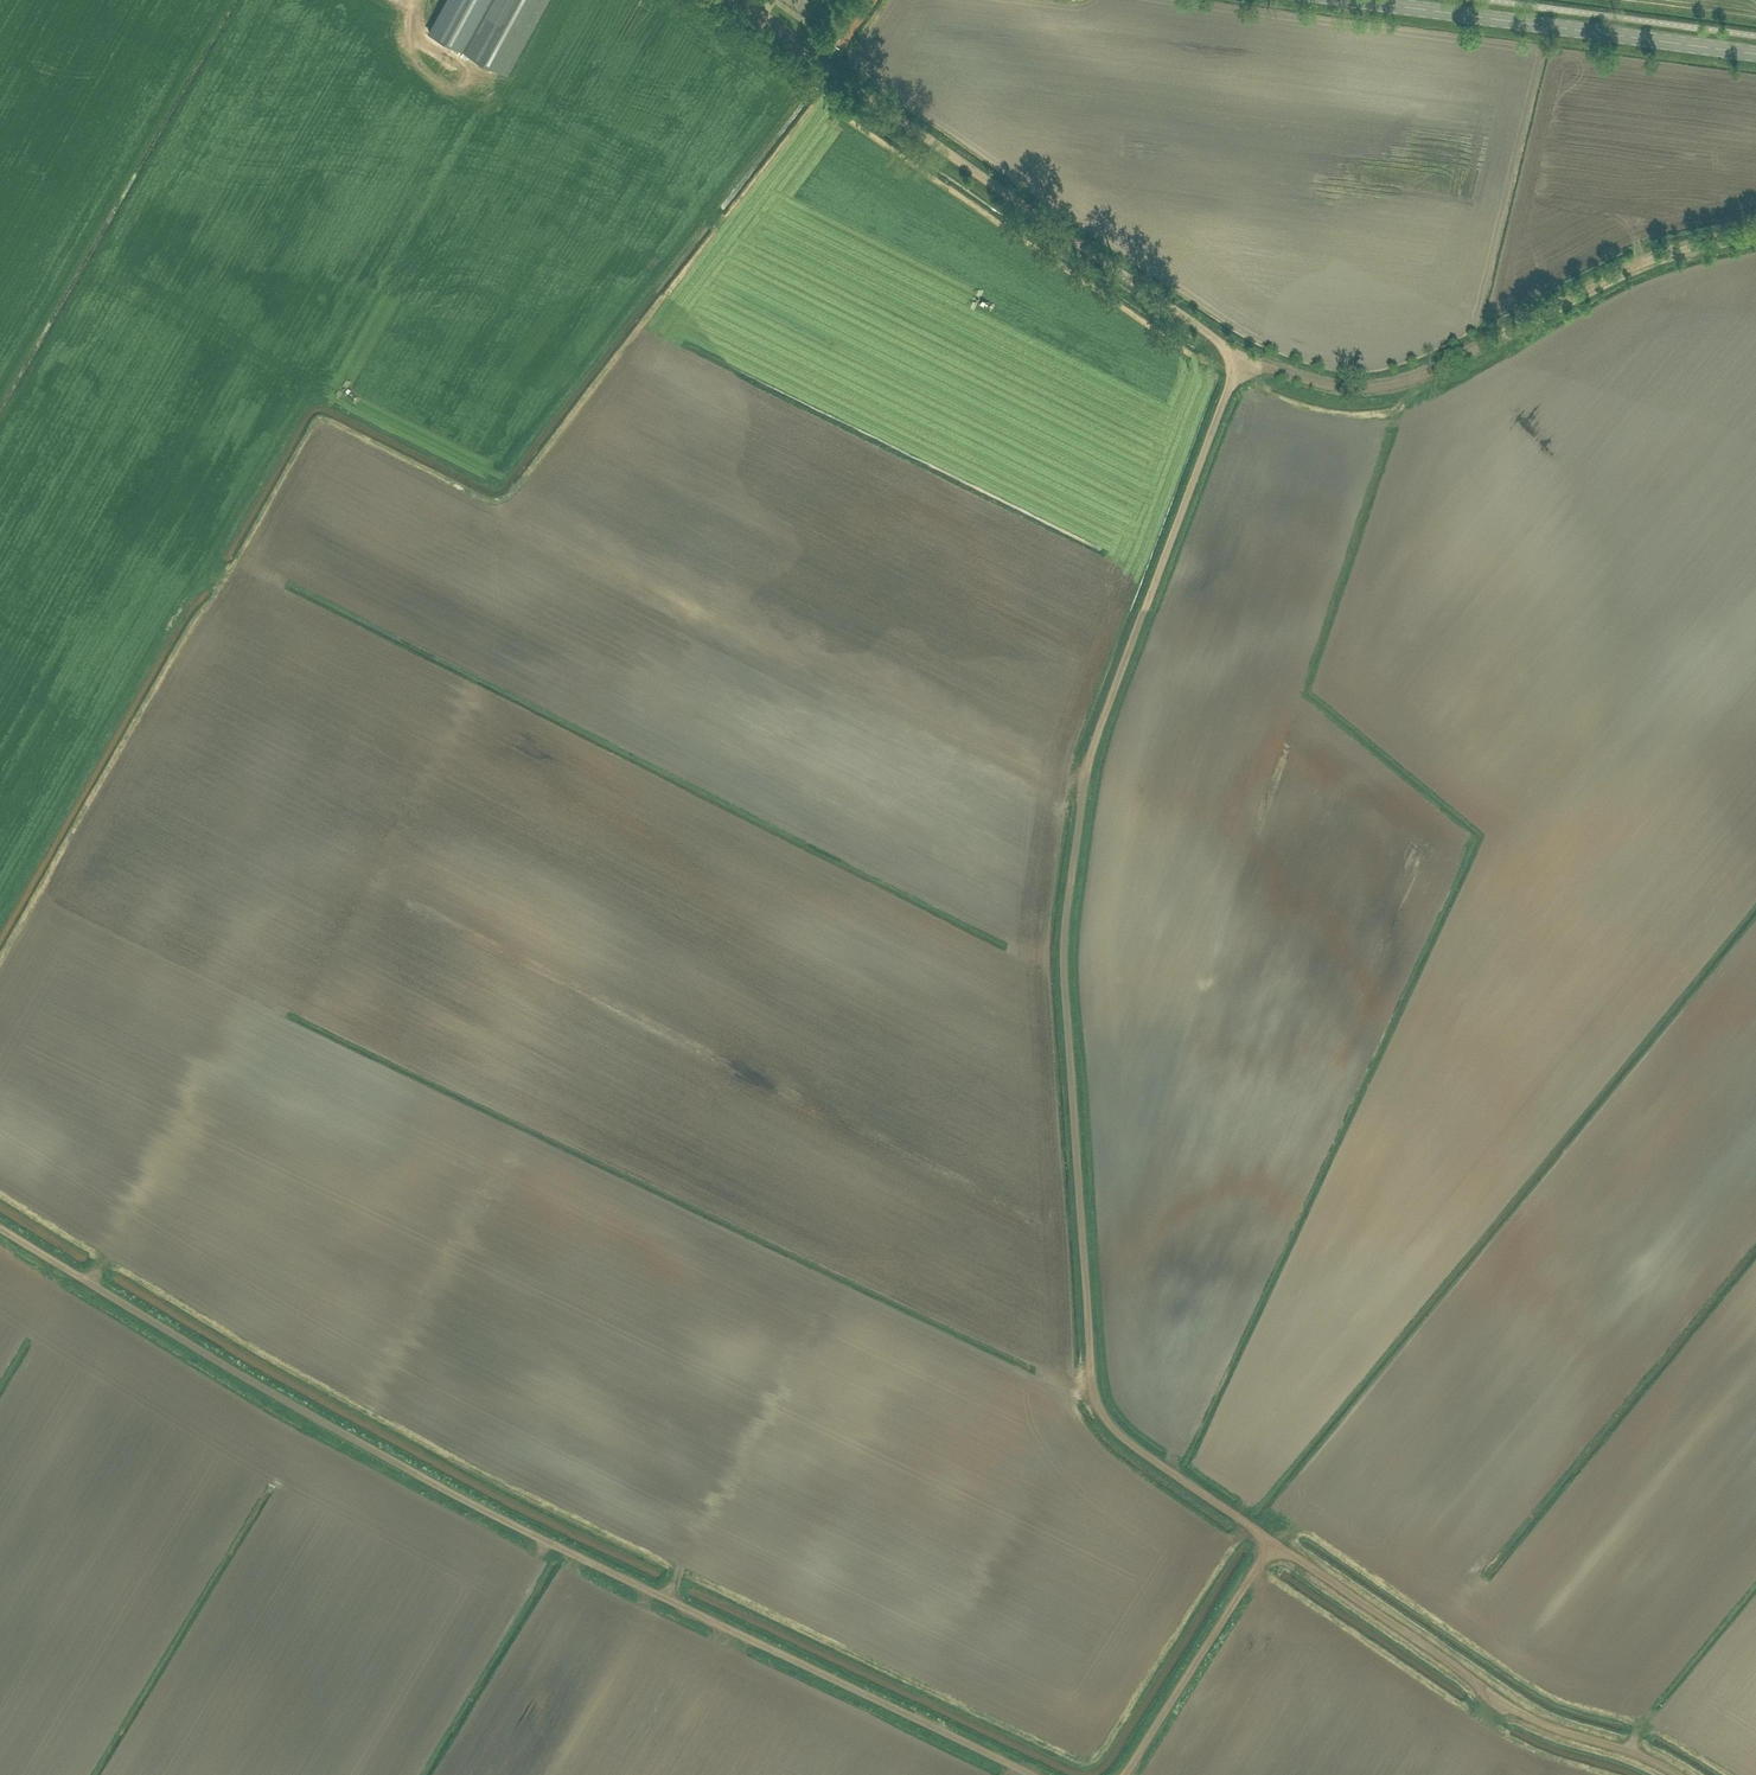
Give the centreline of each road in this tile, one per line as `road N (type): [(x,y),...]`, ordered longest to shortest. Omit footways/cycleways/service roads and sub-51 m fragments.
road 1 (unclassified): [(1274,1543),(1120,1435),(1095,1399),(1063,953),(1090,755),(1239,356)]
road 2 (unclassified): [(1029,1774),(478,1508),(282,1401),(0,1228)]
road 3 (unclassified): [(1239,356),(728,0)]
road 4 (unclassified): [(1239,356),(1318,386),(1381,388),(1509,335),(1645,261),(1755,232)]
road 5 (unclassified): [(1274,1543),(1534,1721),(1677,1774)]
road 6 (secondary): [(1755,53),(1364,0)]
road 7 (unclassified): [(1274,1543),(1125,1774)]

